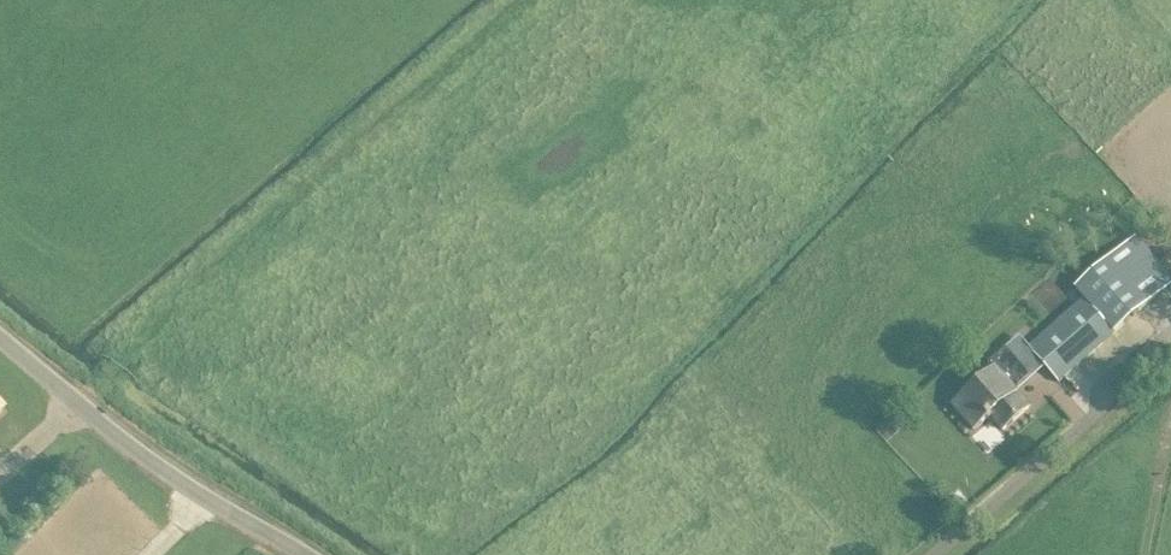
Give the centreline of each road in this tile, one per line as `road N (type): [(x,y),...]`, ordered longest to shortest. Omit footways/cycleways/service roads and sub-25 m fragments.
road 1 (tertiary): [(307,554),(120,436),(0,336)]

